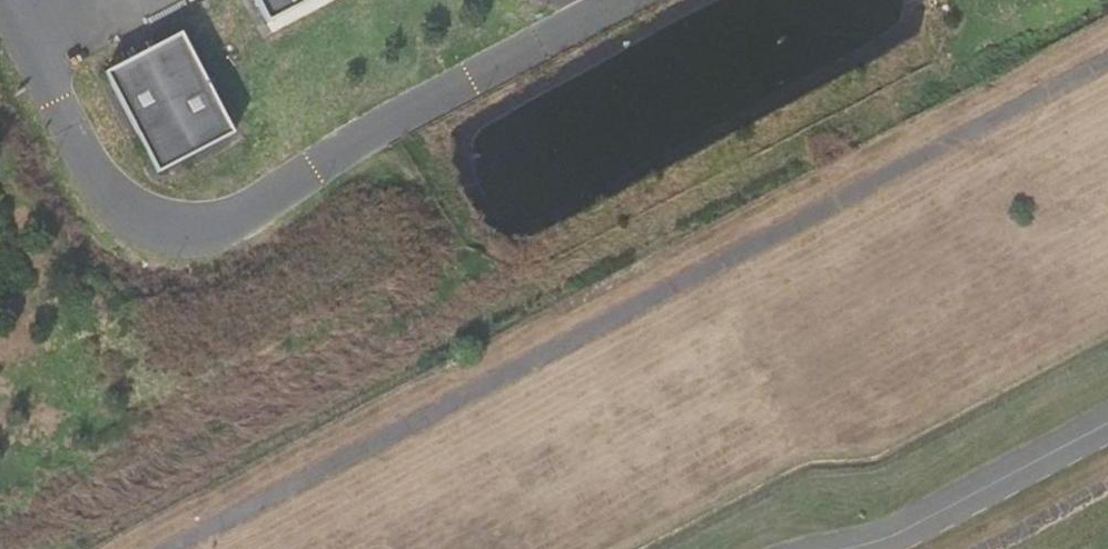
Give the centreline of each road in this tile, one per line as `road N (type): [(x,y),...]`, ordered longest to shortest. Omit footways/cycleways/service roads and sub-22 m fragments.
road 1 (track): [(1107,482),(980,548)]

